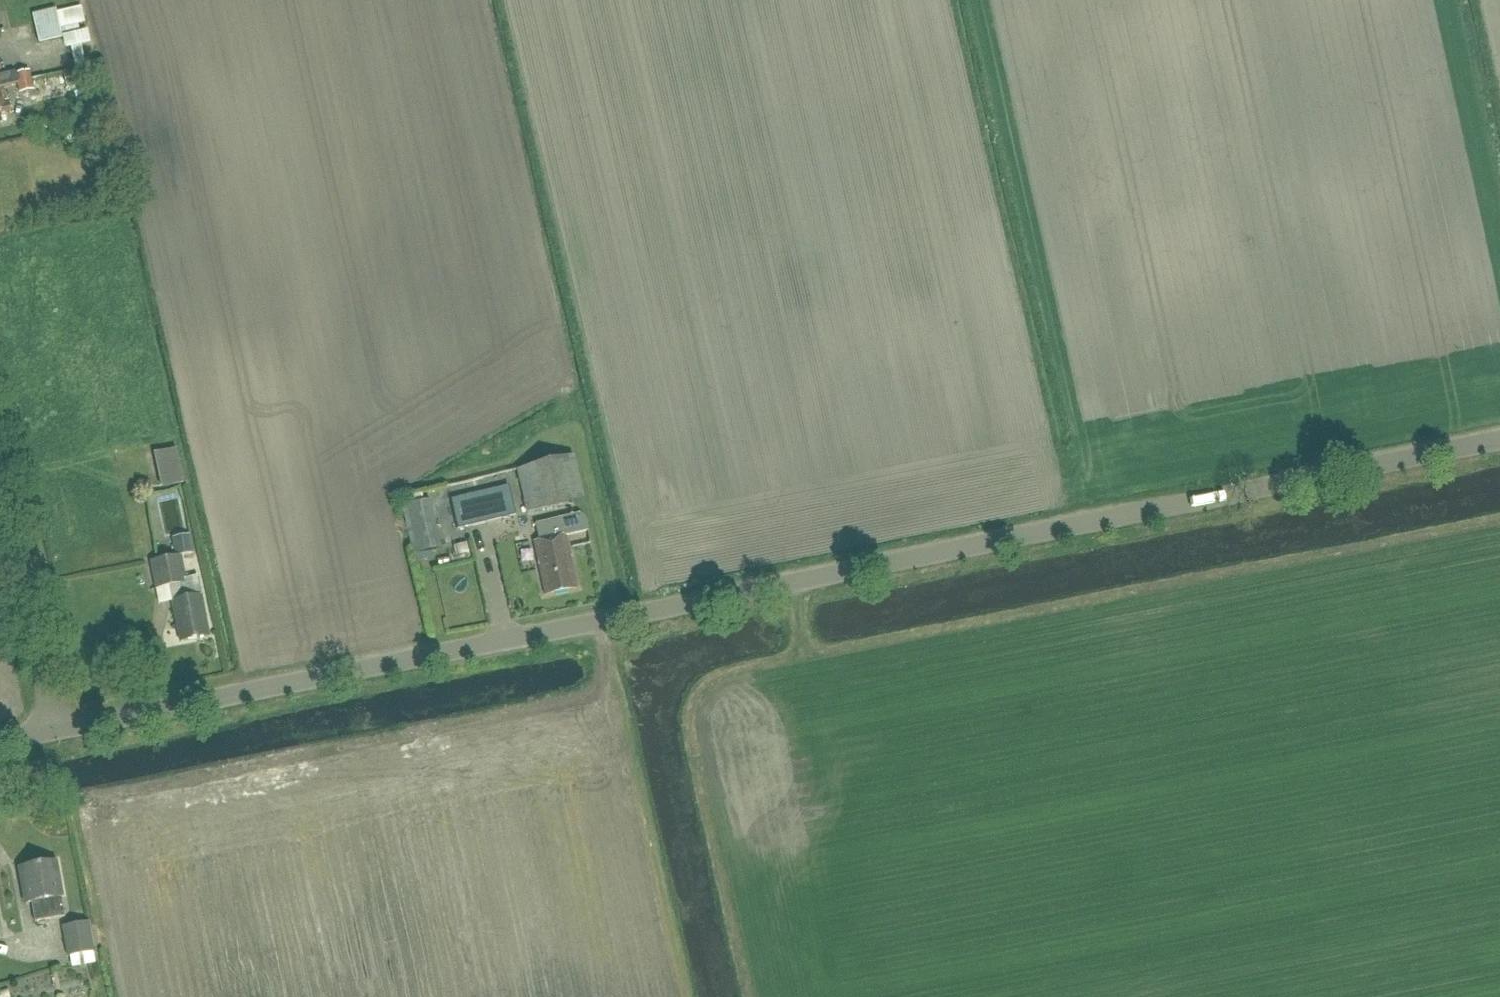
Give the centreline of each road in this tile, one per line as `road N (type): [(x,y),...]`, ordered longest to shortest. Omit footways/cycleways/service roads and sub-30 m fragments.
road 1 (unclassified): [(56,733),(1499,442)]
road 2 (unclassified): [(56,733),(0,484)]

